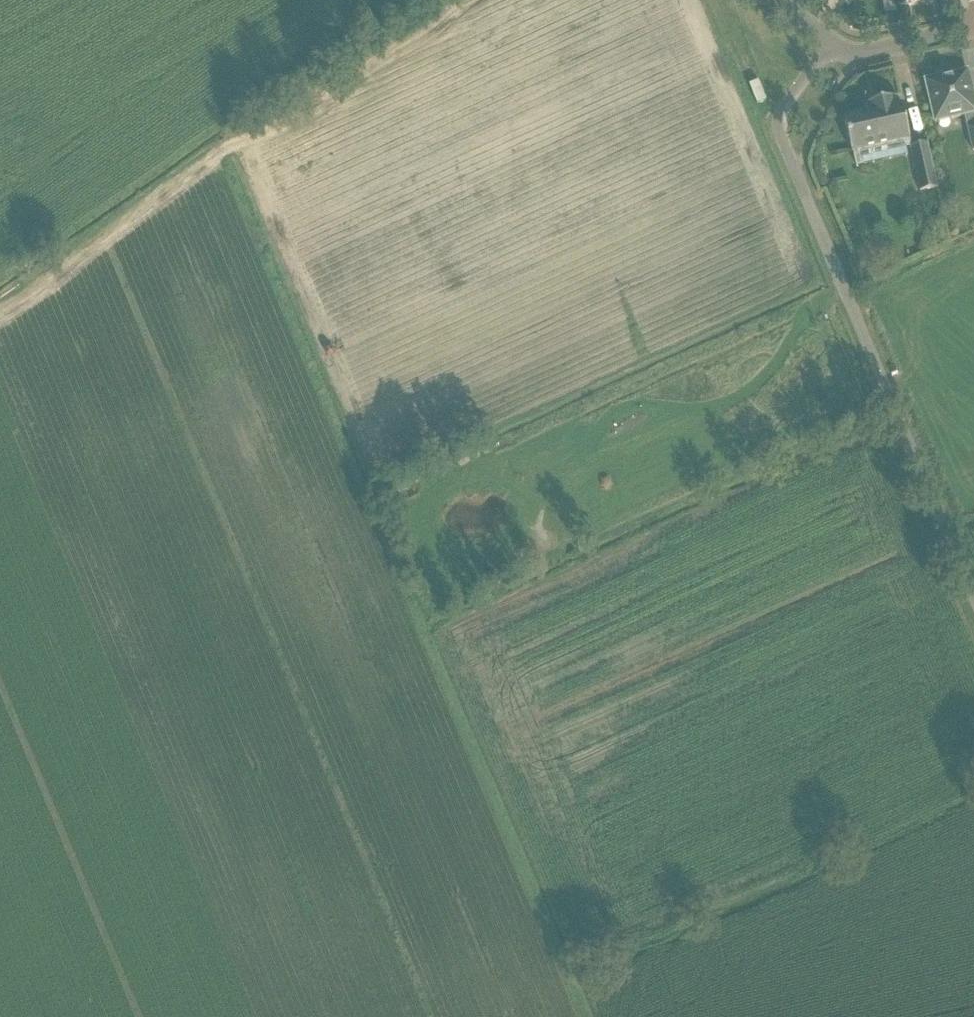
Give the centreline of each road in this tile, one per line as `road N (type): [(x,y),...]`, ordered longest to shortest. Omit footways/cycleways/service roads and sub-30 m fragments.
road 1 (unclassified): [(973,605),(780,134),(780,112),(832,43)]
road 2 (residential): [(832,43),(857,54),(973,27)]

